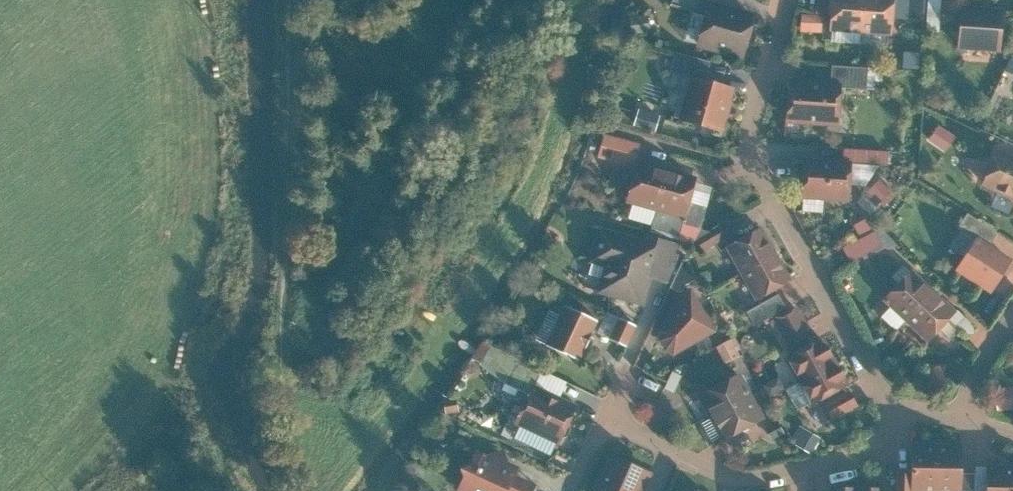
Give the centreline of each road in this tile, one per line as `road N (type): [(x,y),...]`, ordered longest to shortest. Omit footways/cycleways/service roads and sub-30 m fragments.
road 1 (residential): [(788,0),(753,120),(755,157),(877,389),(906,408)]
road 2 (residential): [(603,423),(733,477),(762,478),(875,449),(906,408)]

